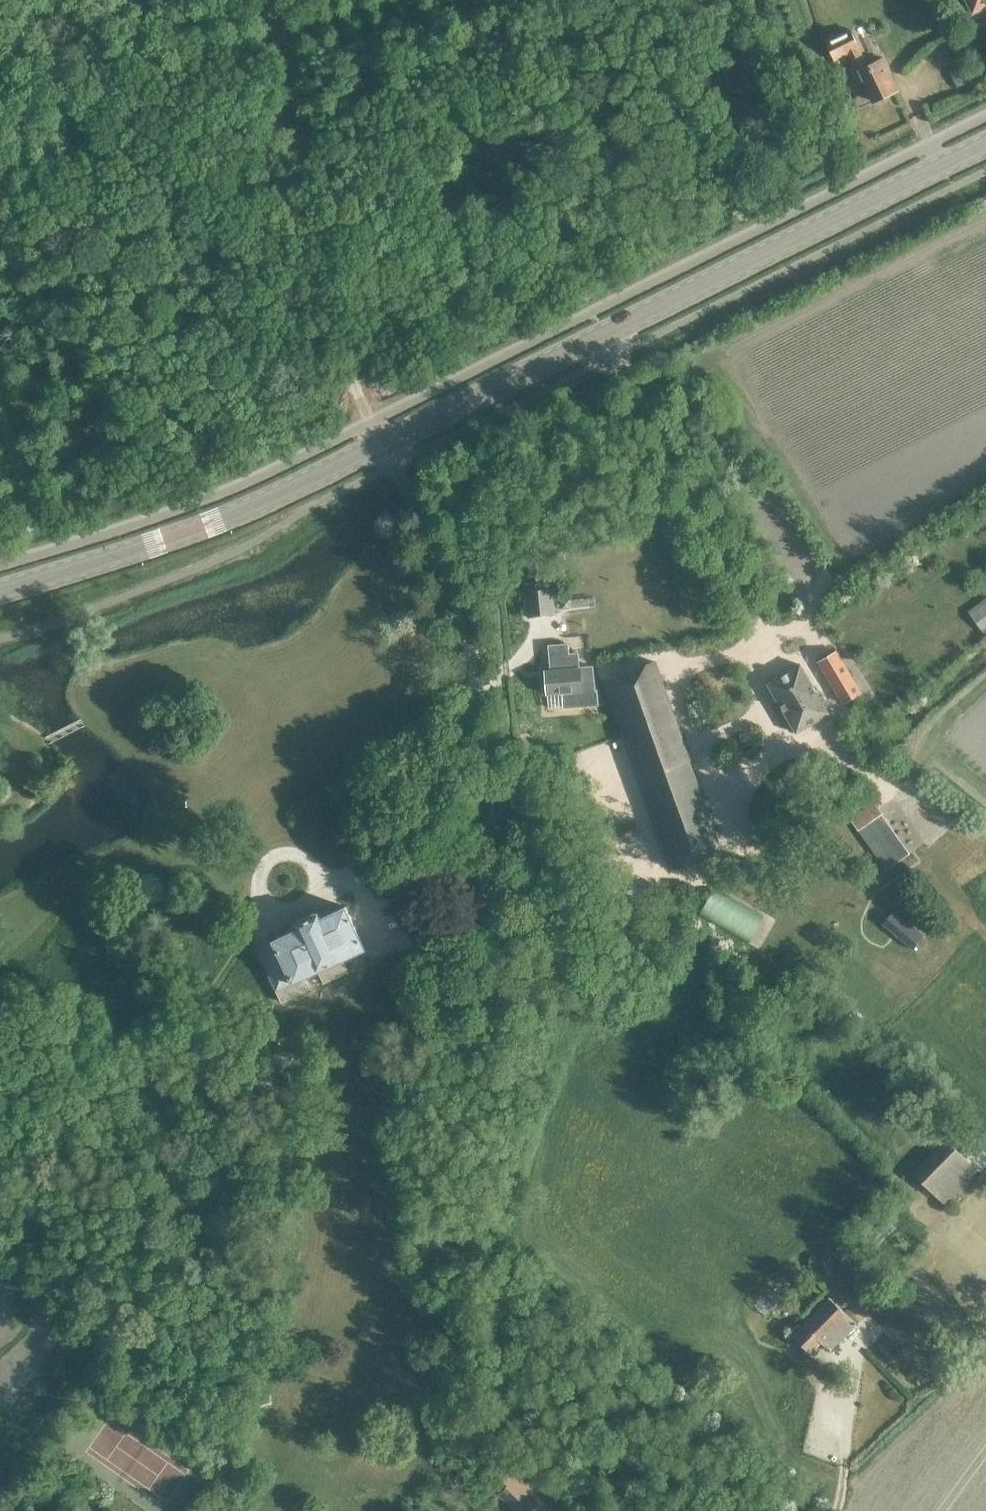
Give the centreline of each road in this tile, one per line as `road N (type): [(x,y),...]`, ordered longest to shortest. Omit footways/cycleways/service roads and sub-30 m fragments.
road 1 (secondary): [(0,590),(265,501),(985,143)]
road 2 (track): [(383,443),(306,242),(281,190),(245,149),(204,123),(170,124),(134,132),(76,182),(43,193),(0,191)]

